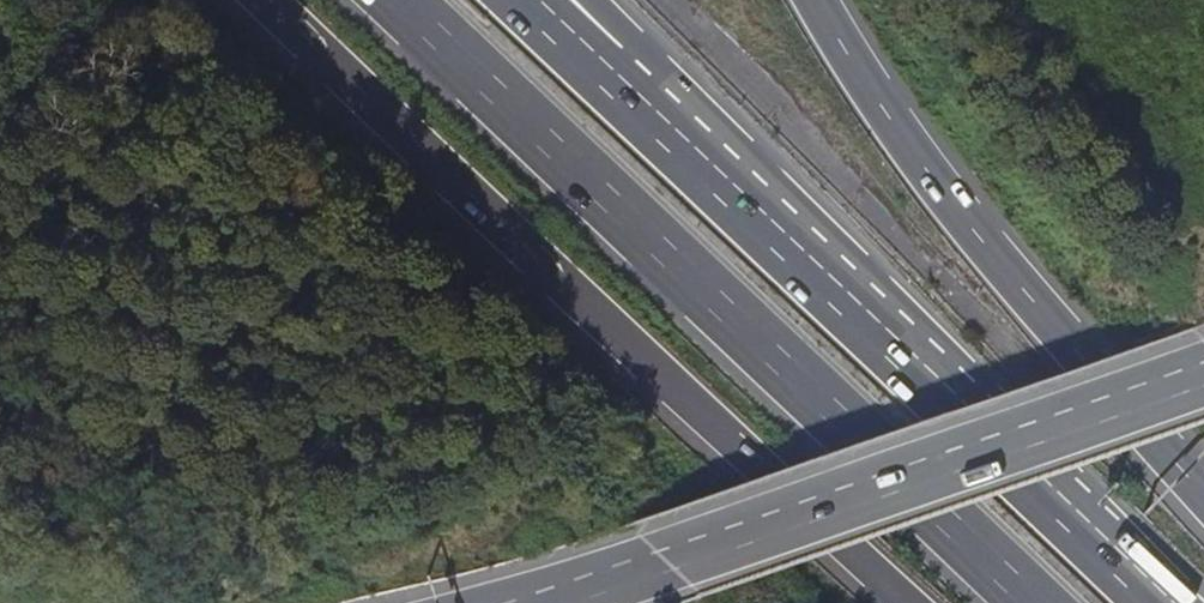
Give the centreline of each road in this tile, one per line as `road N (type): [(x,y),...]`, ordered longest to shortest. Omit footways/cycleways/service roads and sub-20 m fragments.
road 1 (motorway): [(260,0),(908,602)]
road 2 (motorway): [(409,0),(1044,602)]
road 3 (motorway): [(1161,602),(615,75)]
road 4 (trunk): [(520,602),(1203,372)]
road 5 (trunk): [(1203,494),(941,191),(814,0)]

